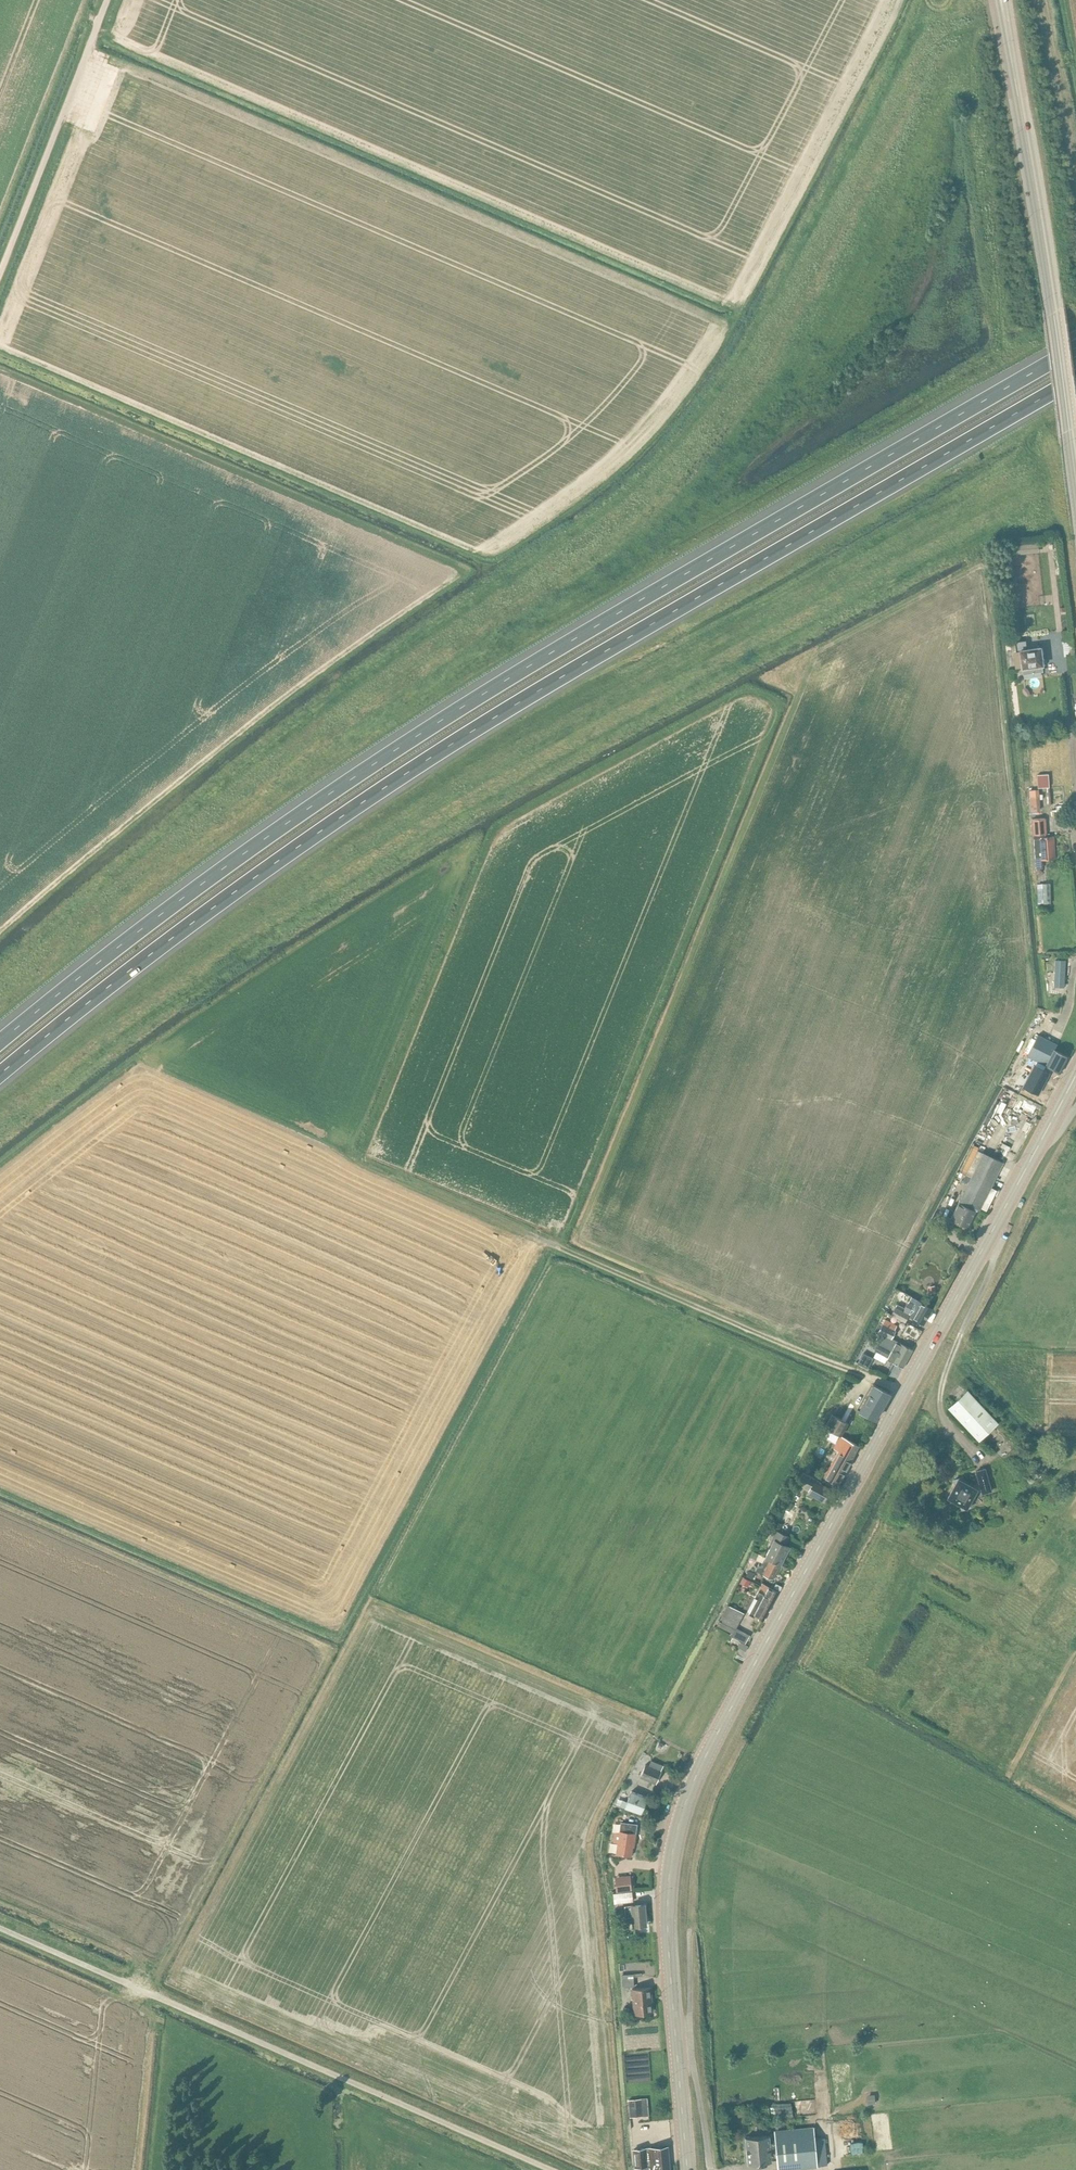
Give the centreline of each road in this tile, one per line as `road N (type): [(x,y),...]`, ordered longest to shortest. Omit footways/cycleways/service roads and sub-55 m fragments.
road 1 (motorway): [(0,1074),(383,789),(1075,378)]
road 2 (motorway): [(1075,347),(362,772),(159,916),(0,1042)]
road 3 (tertiary): [(687,2169),(667,1903),(685,1801),(1075,1075)]
road 4 (track): [(1075,402),(1036,429),(1009,466),(474,756)]
road 5 (track): [(334,1138),(384,1171),(903,1394)]
road 6 (track): [(551,2169),(0,1929)]
road 7 (track): [(455,565),(0,372)]
road 8 (tertiary): [(1075,484),(1001,0)]
road 9 (track): [(1075,312),(1026,341),(1009,338),(1001,326),(967,59),(978,29),(1004,20)]
road 10 (unclassified): [(0,272),(107,0)]
road 11 (track): [(131,2000),(164,2024),(325,2097),(326,2169)]
road 12 (track): [(977,568),(972,542),(1029,508),(1038,493),(1030,438)]
road 13 (track): [(1048,0),(1075,148)]
road 14 (track): [(676,2046),(690,2011),(689,1929)]

